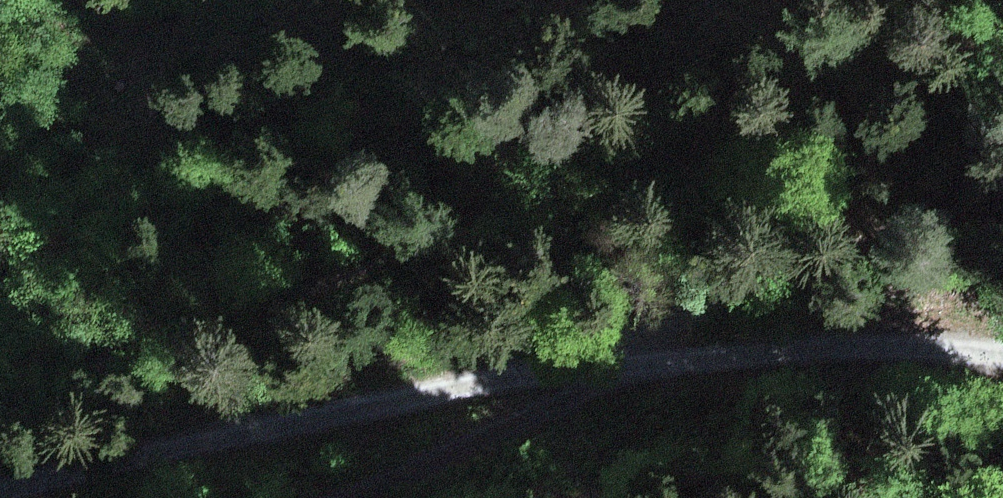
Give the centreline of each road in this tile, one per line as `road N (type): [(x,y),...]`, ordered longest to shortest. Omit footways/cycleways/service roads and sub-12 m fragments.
road 1 (track): [(1,497),(215,437),(582,370)]
road 2 (track): [(582,370),(950,206),(1002,204)]
road 3 (track): [(582,370),(826,342),(1002,358)]
road 4 (track): [(582,370),(336,497)]

